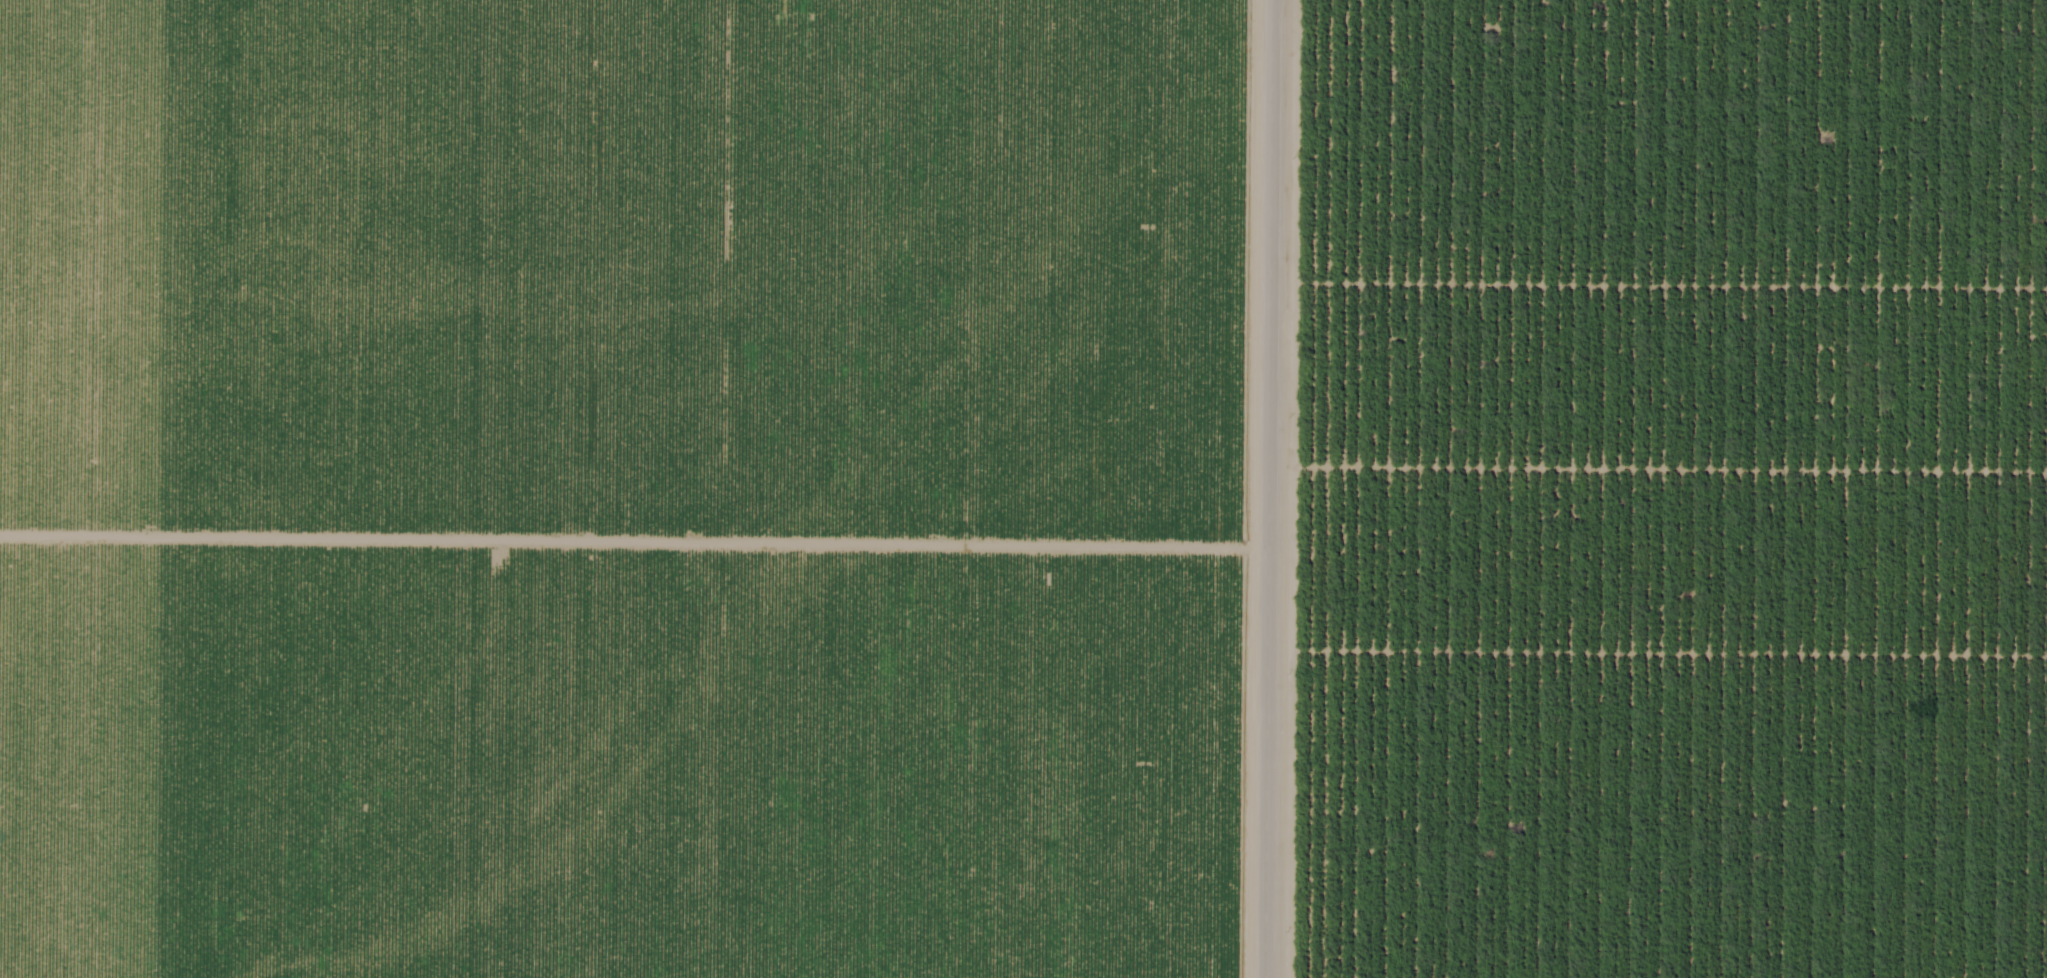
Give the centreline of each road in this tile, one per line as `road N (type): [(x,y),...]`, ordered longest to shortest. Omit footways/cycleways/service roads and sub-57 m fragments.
road 1 (tertiary): [(1263,977),(1268,0)]

